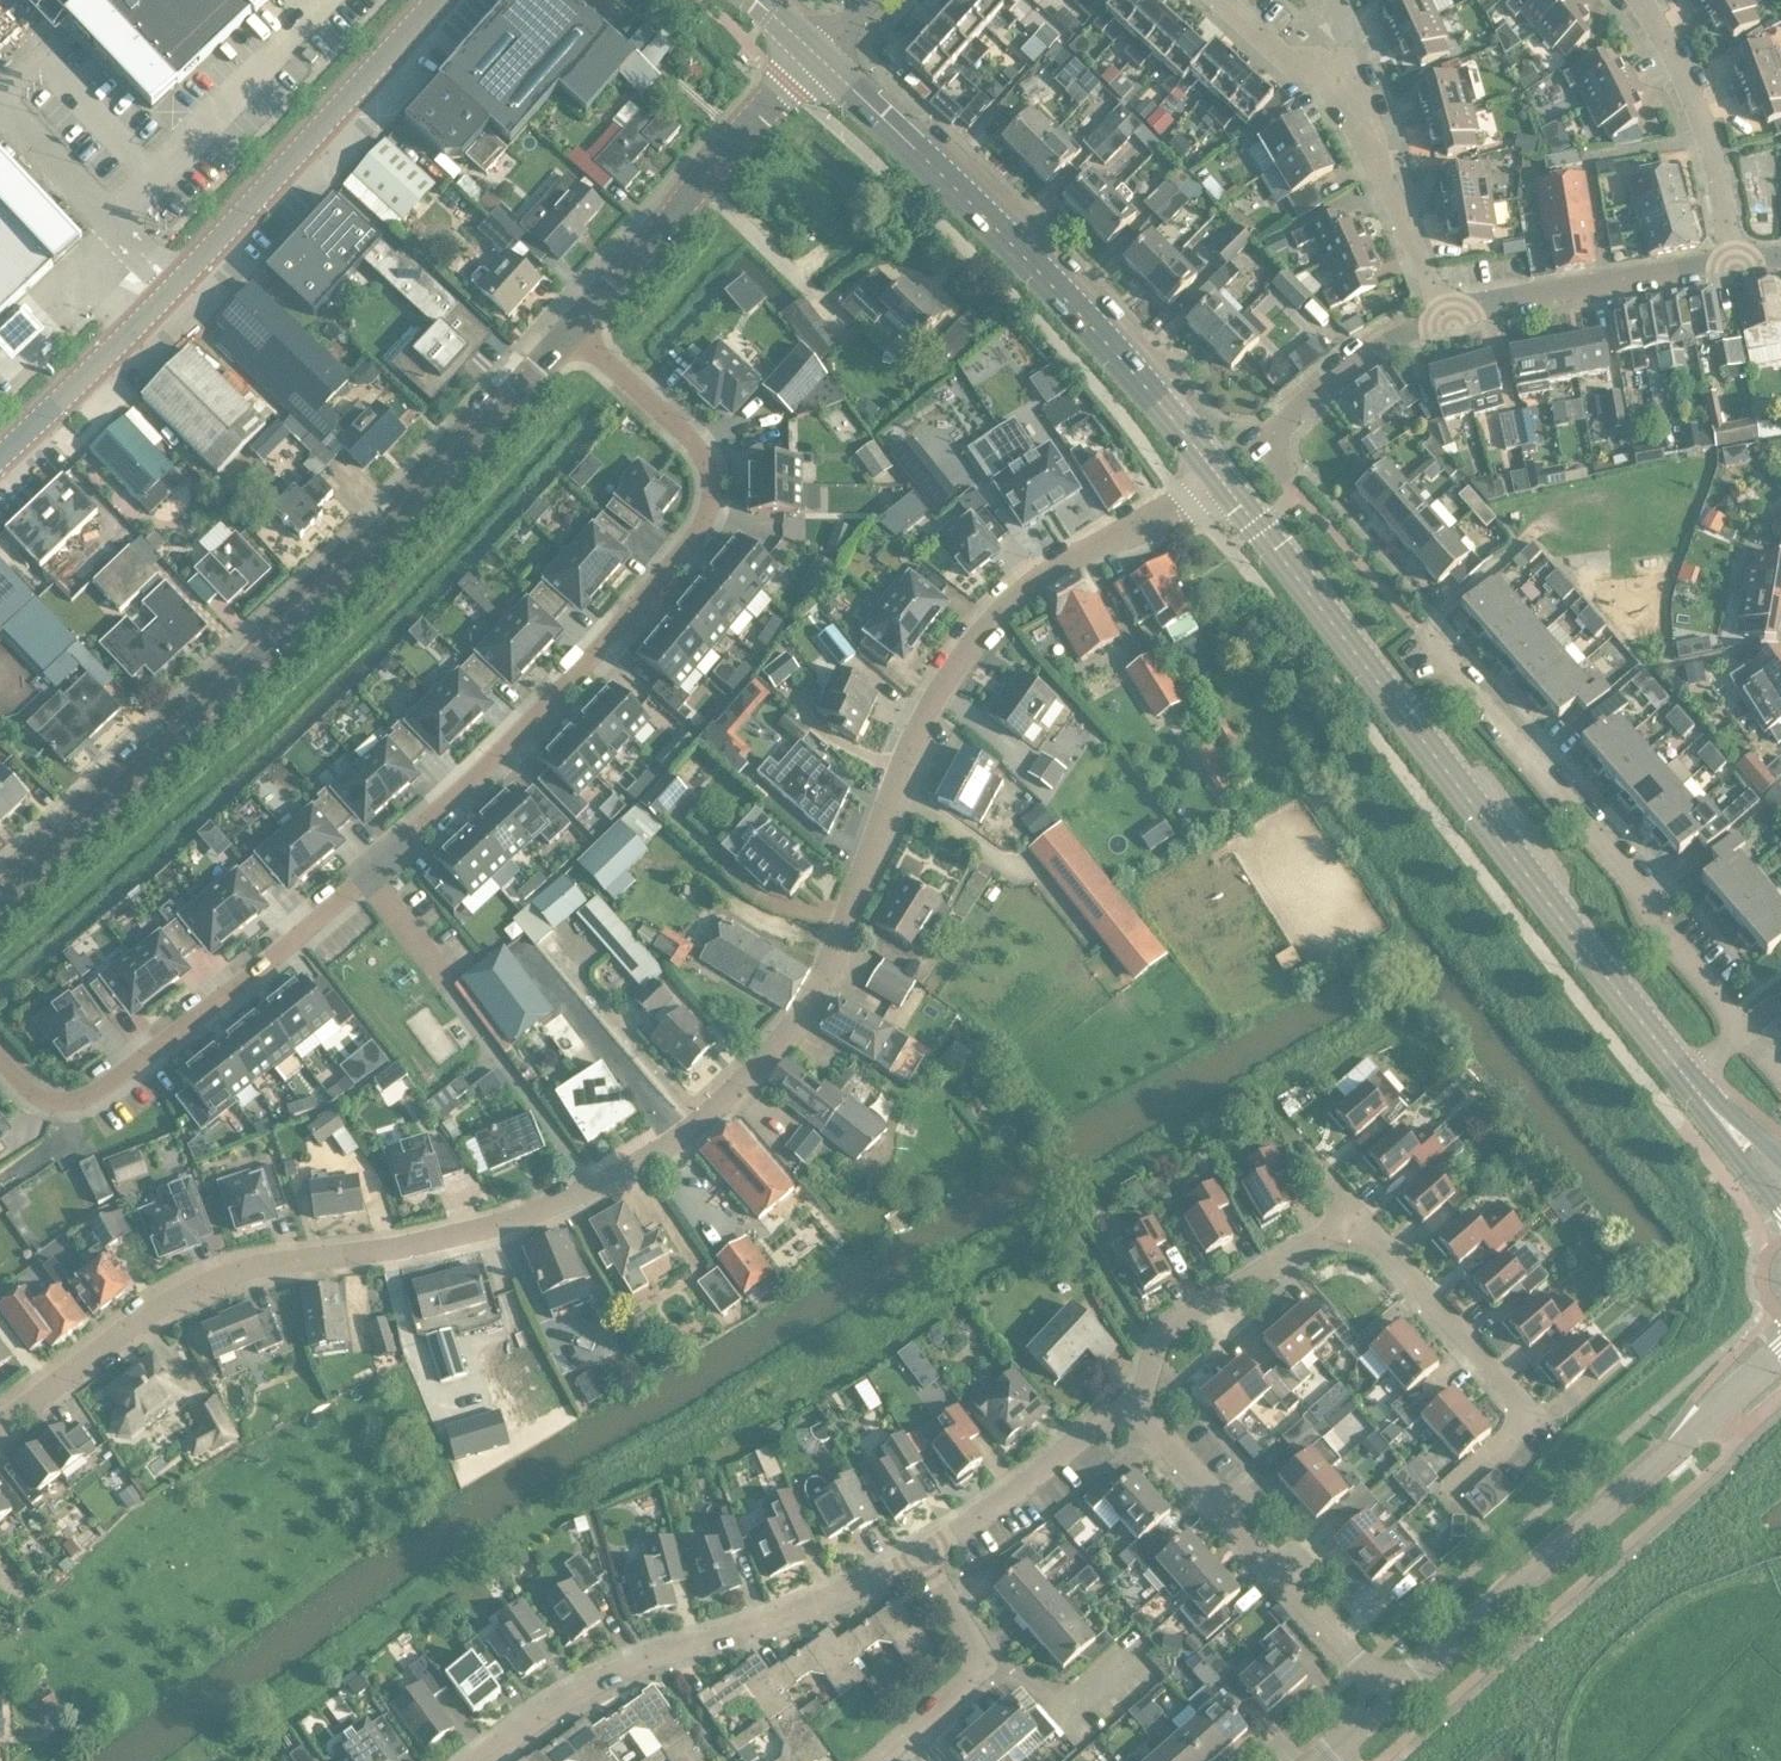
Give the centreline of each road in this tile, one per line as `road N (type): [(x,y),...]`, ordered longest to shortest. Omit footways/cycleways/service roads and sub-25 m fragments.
road 1 (unclassified): [(0,1427),(192,1293),(547,1214),(663,1151),(792,1039),(833,960),(925,704),(990,617),(1101,540),(1220,481)]
road 2 (residential): [(0,1054),(41,1094),(64,1099),(87,1092),(367,872),(547,696),(708,521),(718,493),(710,468),(572,315)]
road 3 (unclassified): [(0,890),(572,315)]
road 4 (tertiary): [(1684,1074),(1220,481)]
road 5 (unclassified): [(0,453),(434,0)]
road 6 (tertiary): [(1220,481),(1045,280),(816,56)]
road 7 (residential): [(1387,1692),(1780,1357)]
road 8 (residential): [(1744,1032),(1662,935),(1613,851),(1419,634)]
road 9 (residential): [(477,1760),(574,1691),(925,1555)]
road 10 (residential): [(1447,313),(1383,166),(1331,73),(1273,46),(1222,0)]
road 11 (residential): [(1452,1491),(1533,1415),(1357,1220)]
road 12 (residential): [(1387,1692),(1139,1413)]
road 13 (unclassified): [(572,315),(816,56)]
road 14 (residential): [(1139,1413),(1155,1348),(1179,1321),(1357,1220)]
road 15 (residential): [(1447,313),(1735,258)]
road 16 (residential): [(1735,258),(1701,112),(1639,0)]
road 17 (residential): [(878,1760),(967,1682),(979,1661),(975,1637),(925,1555)]
road 18 (residential): [(925,1555),(1099,1422),(1139,1413)]
road 19 (residential): [(1286,480),(1279,427),(1330,377),(1447,313)]
road 20 (tertiary): [(1684,1074),(1700,1108),(1780,1206)]
road 21 (tertiary): [(1780,1158),(1684,1074)]

